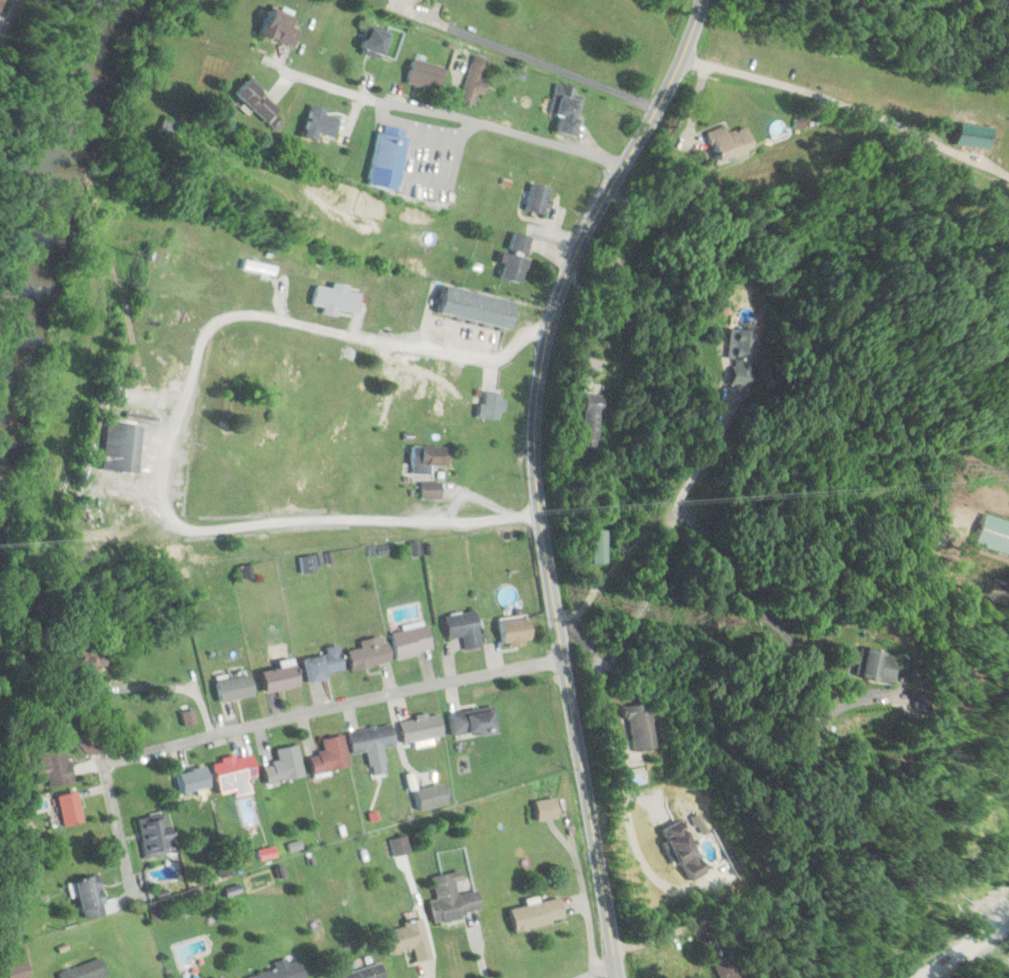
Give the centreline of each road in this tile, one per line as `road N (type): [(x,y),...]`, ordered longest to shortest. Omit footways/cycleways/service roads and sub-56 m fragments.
road 1 (tertiary): [(618,977),(557,659),(534,414),(568,272),(685,50),(697,0)]
road 2 (residential): [(557,659),(104,762),(131,901)]
road 3 (residential): [(624,166),(381,102),(270,62)]

